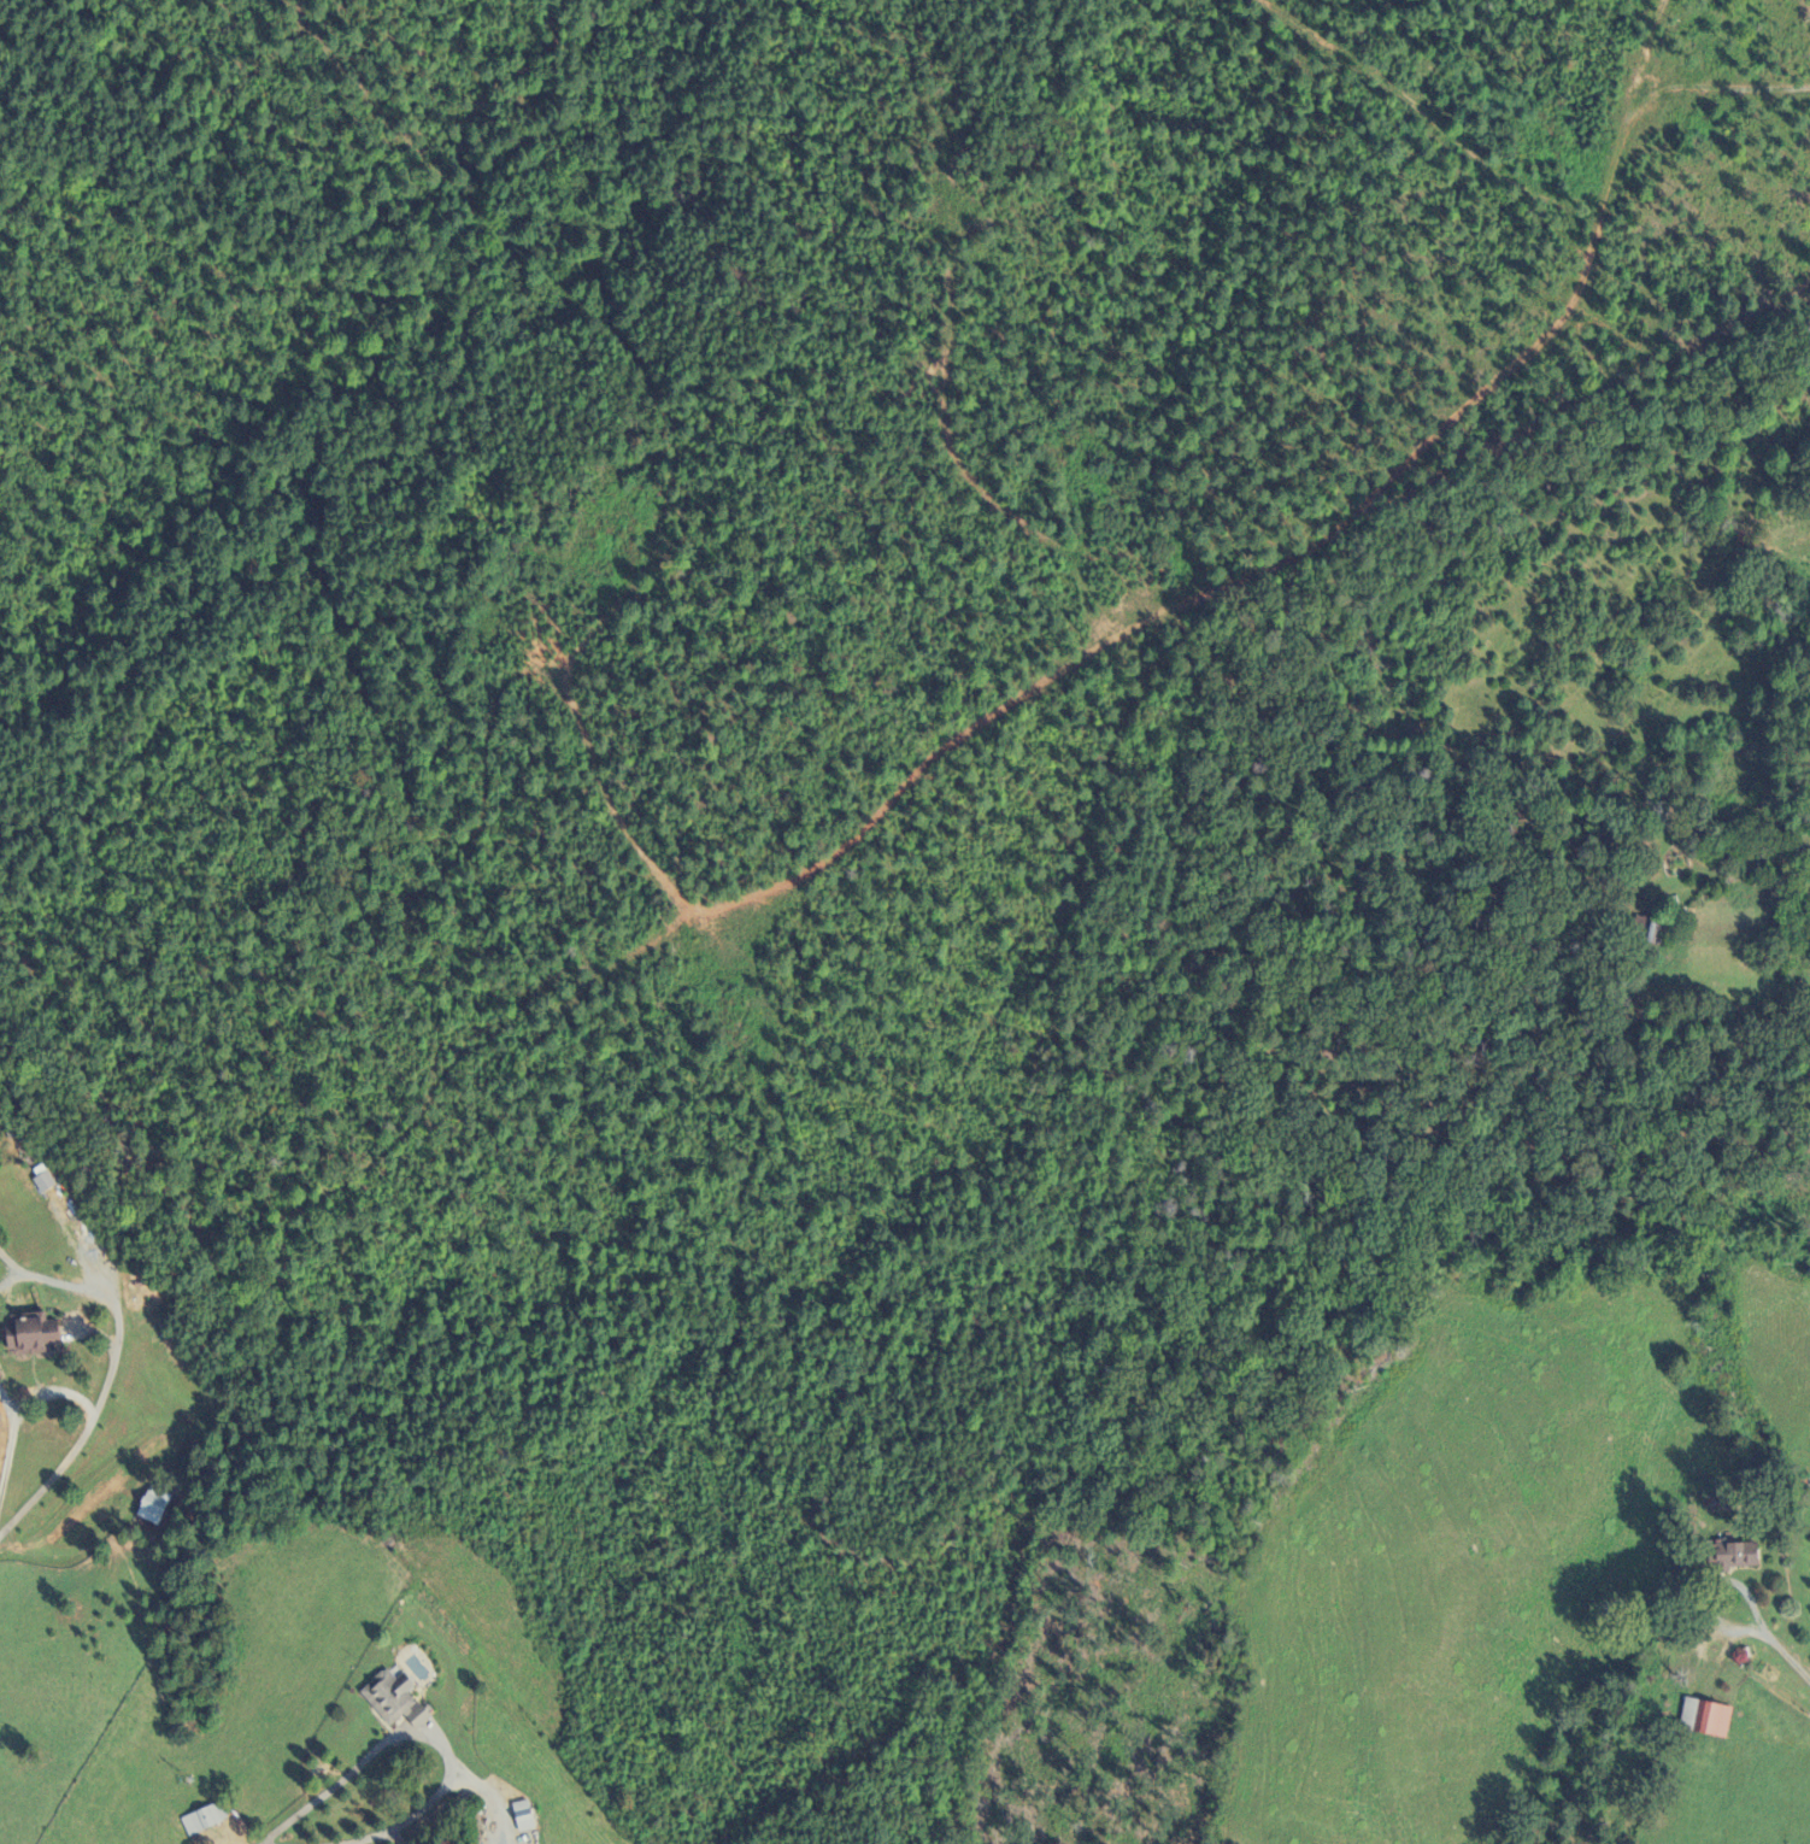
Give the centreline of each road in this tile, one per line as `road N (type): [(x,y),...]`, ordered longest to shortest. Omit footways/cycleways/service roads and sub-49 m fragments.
road 1 (residential): [(0,1528),(70,1460),(112,1369)]

